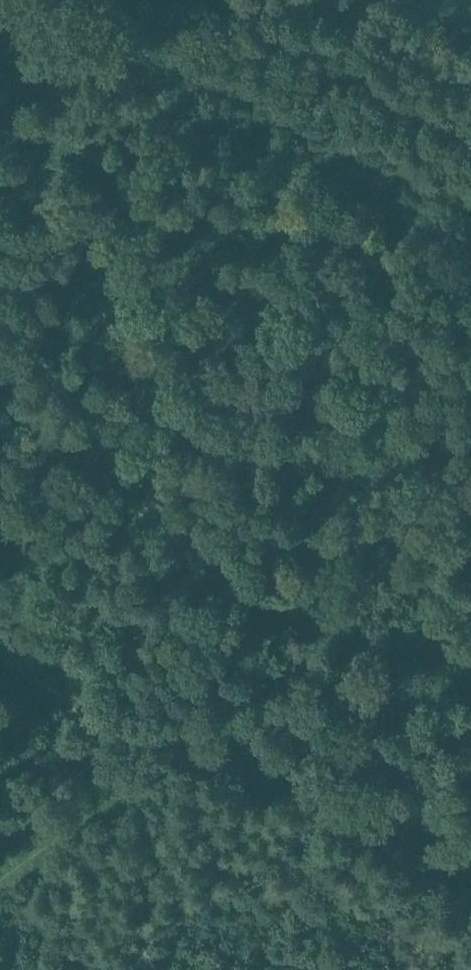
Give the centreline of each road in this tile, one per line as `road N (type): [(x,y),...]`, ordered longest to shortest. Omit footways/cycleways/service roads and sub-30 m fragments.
road 1 (track): [(0,877),(129,783),(173,759),(211,753),(257,758),(470,868)]
road 2 (track): [(0,659),(76,707),(129,783)]

